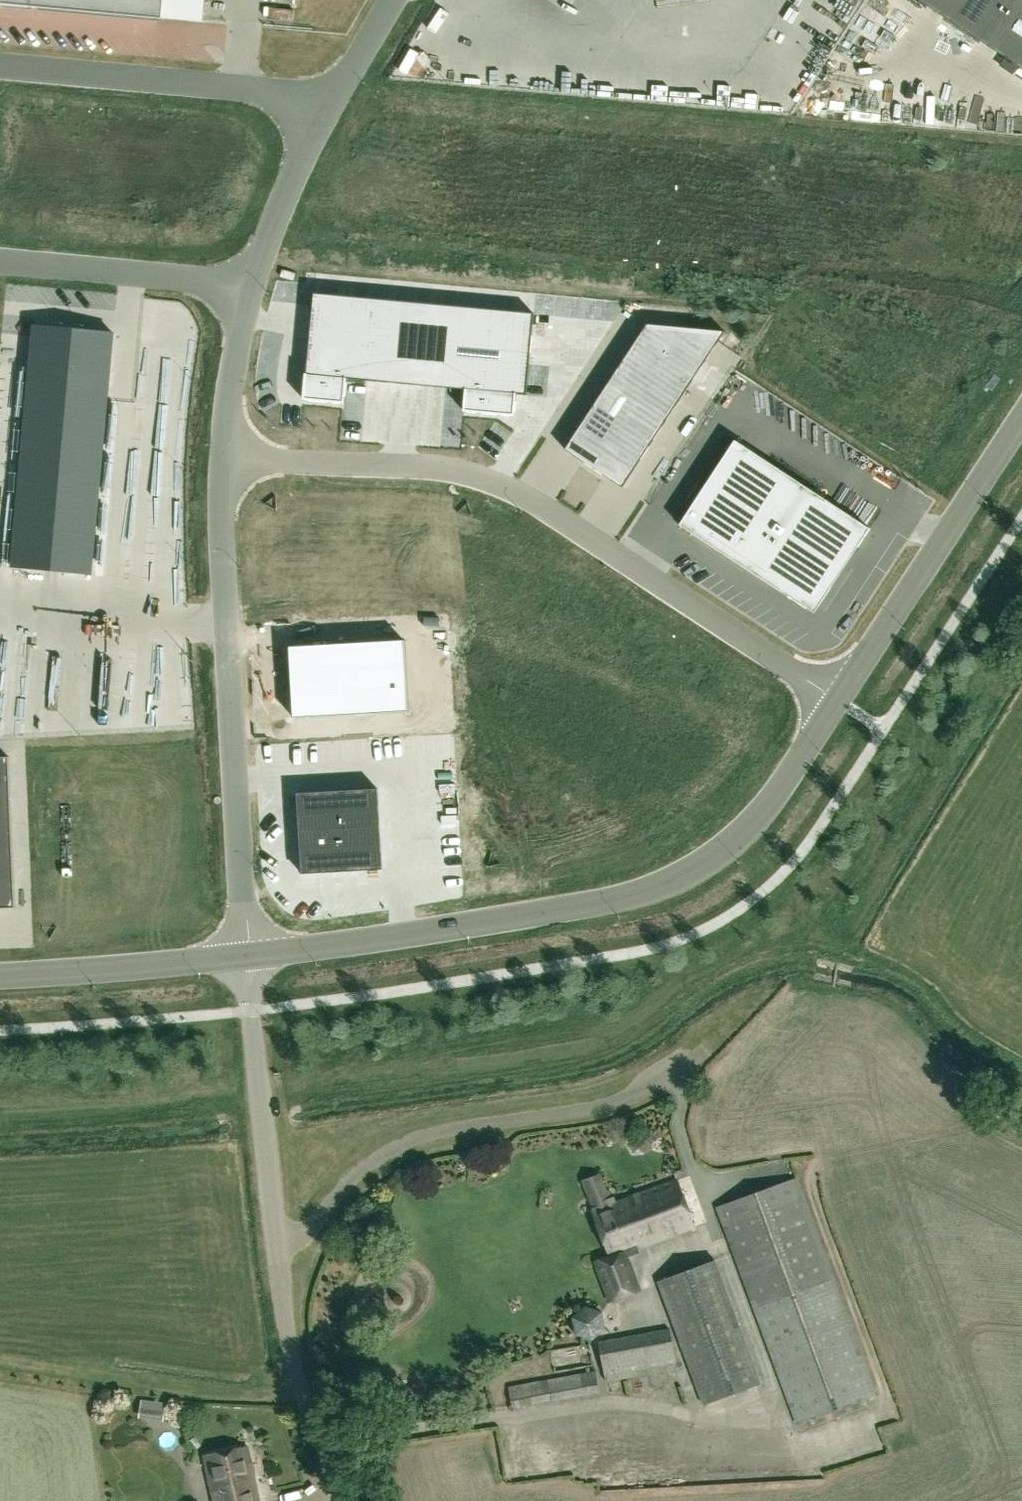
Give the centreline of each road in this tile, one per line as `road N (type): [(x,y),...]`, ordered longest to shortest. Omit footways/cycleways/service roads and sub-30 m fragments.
road 1 (tertiary): [(840,699),(735,842),(653,890),(246,954)]
road 2 (unclassified): [(840,699),(562,517),(482,475),(224,455)]
road 3 (unclassified): [(224,455),(219,562),(246,954)]
road 4 (unclassified): [(275,1246),(307,1234),(357,1175),(401,1146),(597,1107),(647,1089),(705,1052)]
road 5 (unclassified): [(336,95),(0,66)]
road 6 (tertiary): [(1021,417),(840,699)]
road 7 (unclassified): [(246,954),(275,1246)]
road 8 (unclassified): [(342,1500),(295,1373),(275,1246)]
road 9 (unclassified): [(0,261),(248,286)]
road 10 (tertiary): [(246,954),(0,974)]
road 11 (unclassified): [(336,95),(248,286)]
road 12 (unclassified): [(248,286),(224,455)]

